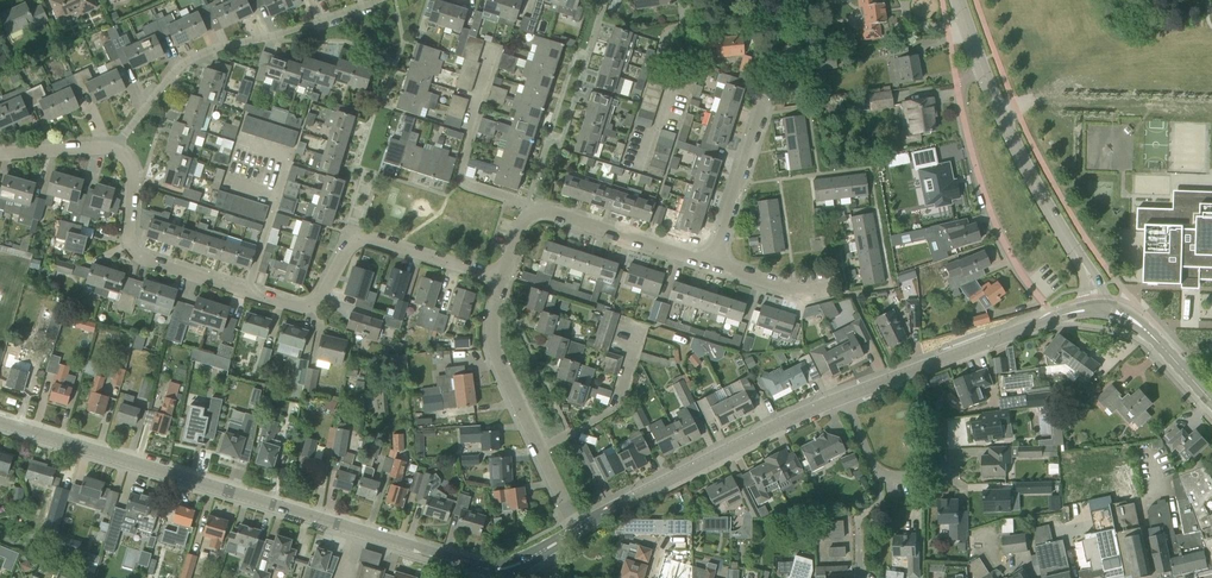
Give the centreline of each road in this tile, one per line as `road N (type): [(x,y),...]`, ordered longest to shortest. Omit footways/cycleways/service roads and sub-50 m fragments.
road 1 (residential): [(504,279),(368,238),(352,243),(313,305),(211,284),(130,252),(128,175),(113,149)]
road 2 (tertiary): [(473,566),(0,422)]
road 3 (residential): [(380,0),(192,58),(113,149)]
road 4 (tertiary): [(578,529),(843,395)]
road 5 (residential): [(713,265),(781,47),(778,0)]
road 6 (tertiary): [(843,395),(1087,310)]
road 7 (tertiary): [(1085,268),(1027,170),(979,62)]
road 8 (residential): [(959,93),(1003,246),(1044,302)]
road 9 (residential): [(713,265),(551,212),(530,213)]
road 10 (residential): [(539,447),(490,358),(504,279)]
road 11 (residential): [(843,395),(881,475),(938,474),(954,454)]
road 12 (residential): [(539,447),(617,399),(640,327)]
road 13 (tertiary): [(1211,402),(1142,326),(1105,309)]

